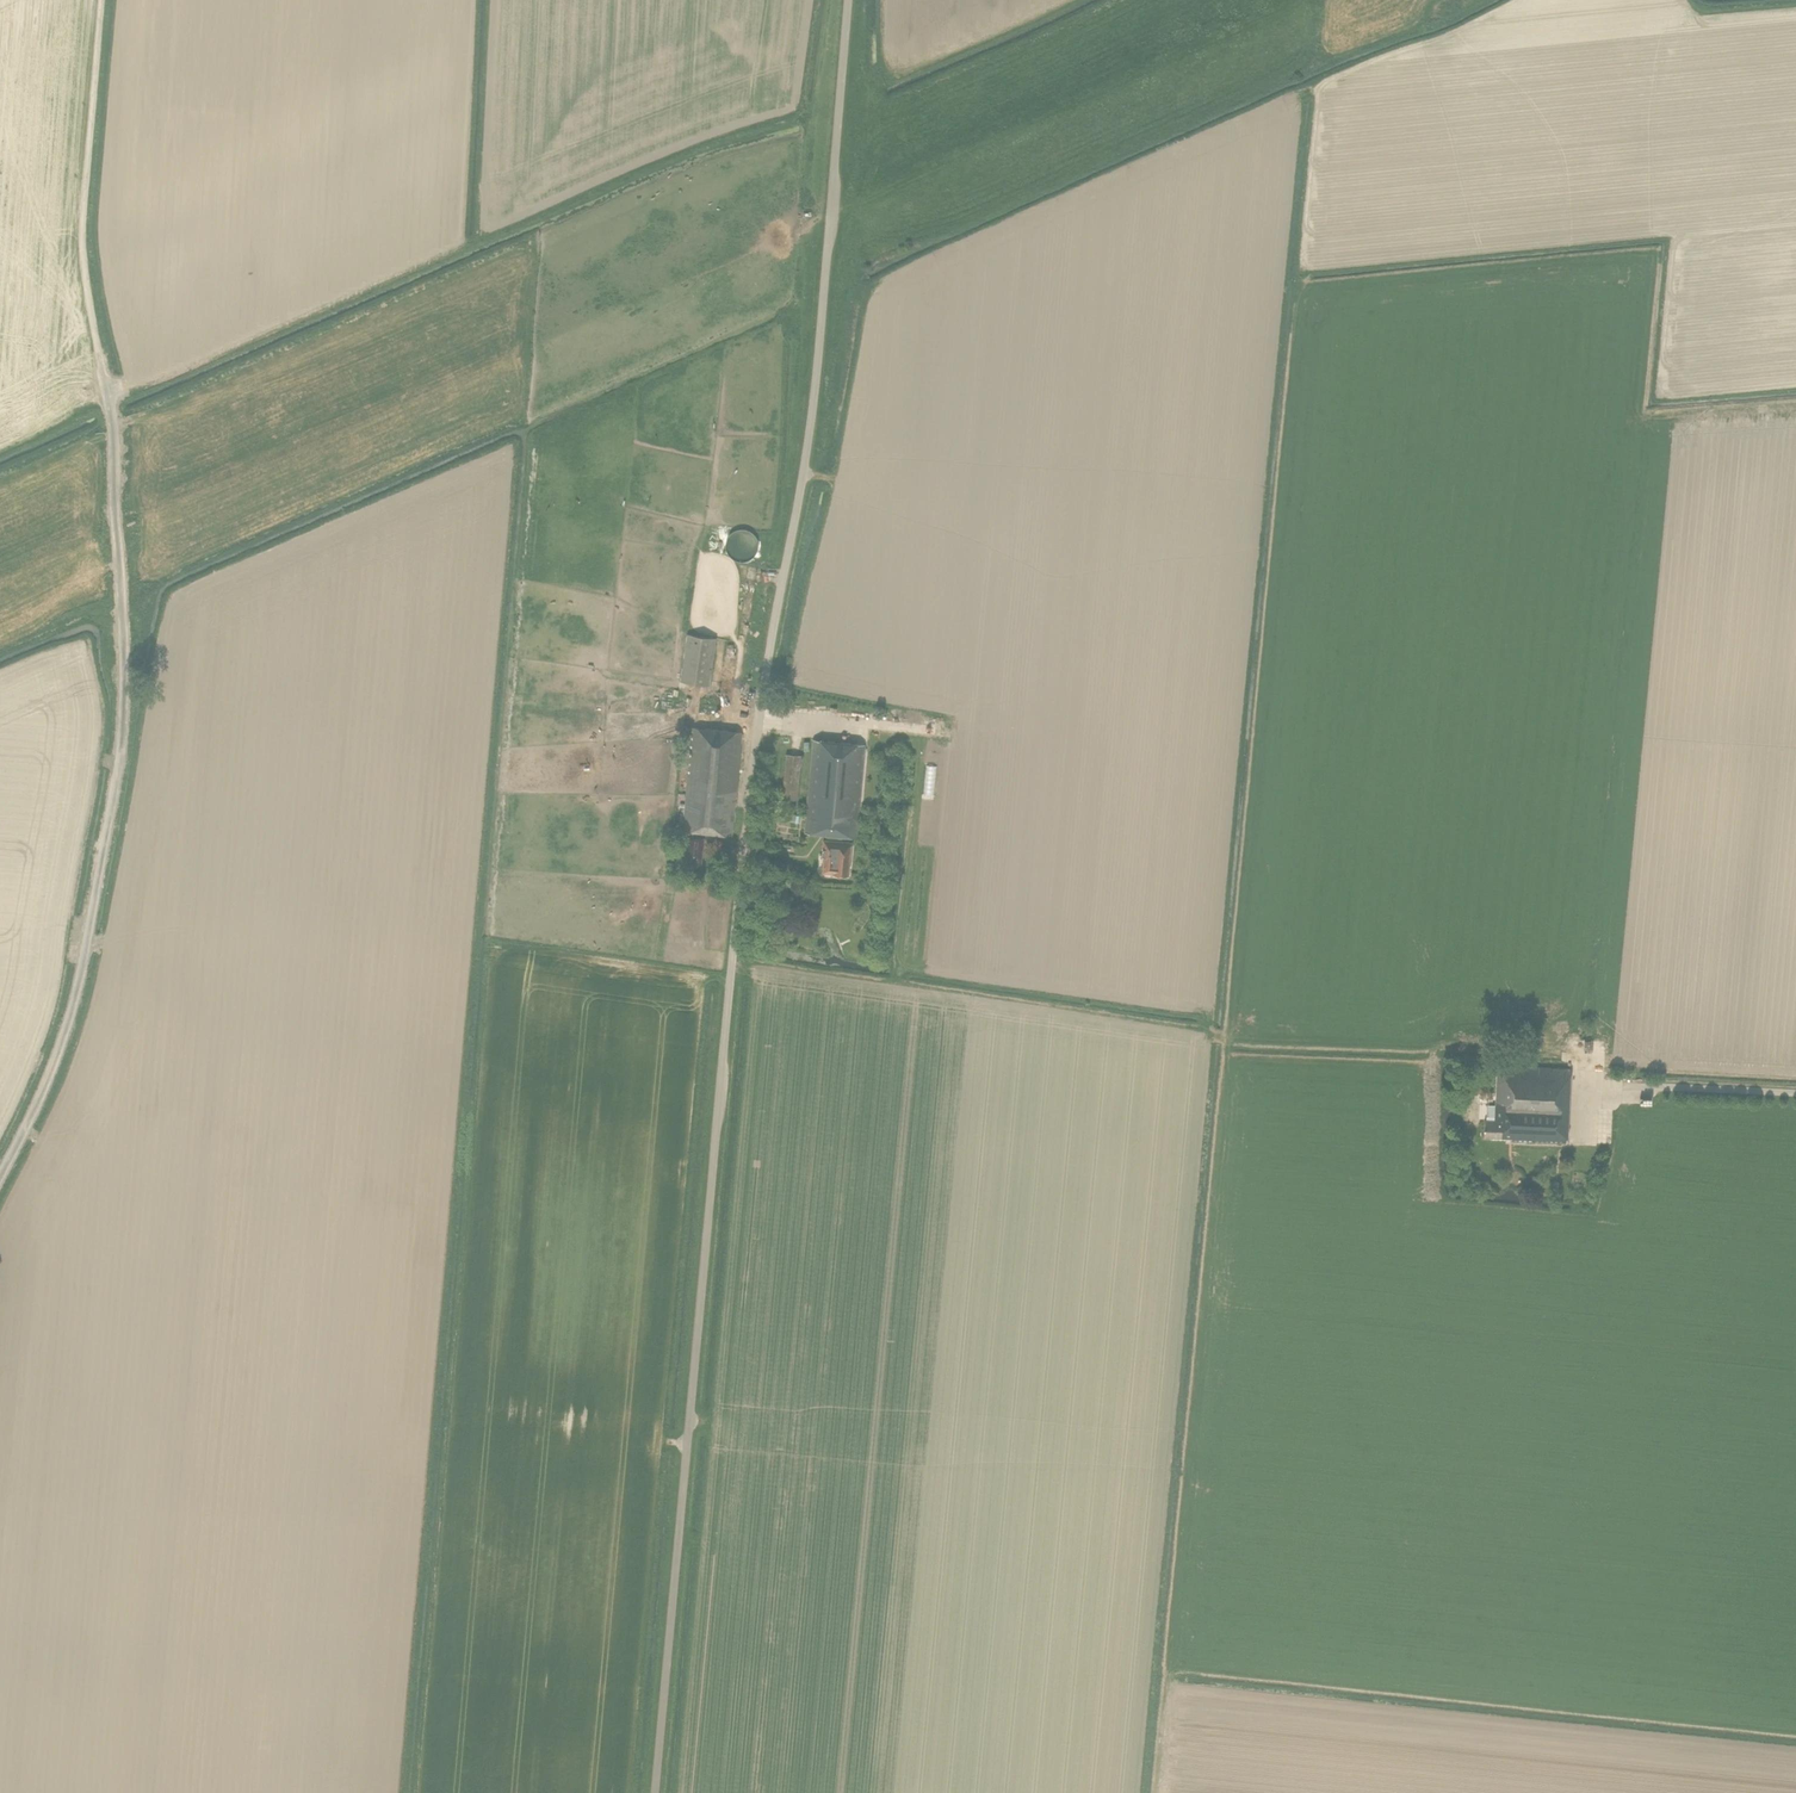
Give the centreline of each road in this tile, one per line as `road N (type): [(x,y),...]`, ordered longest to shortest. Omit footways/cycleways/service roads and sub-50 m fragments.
road 1 (unclassified): [(655,1792),(749,803),(819,351),(849,0)]

